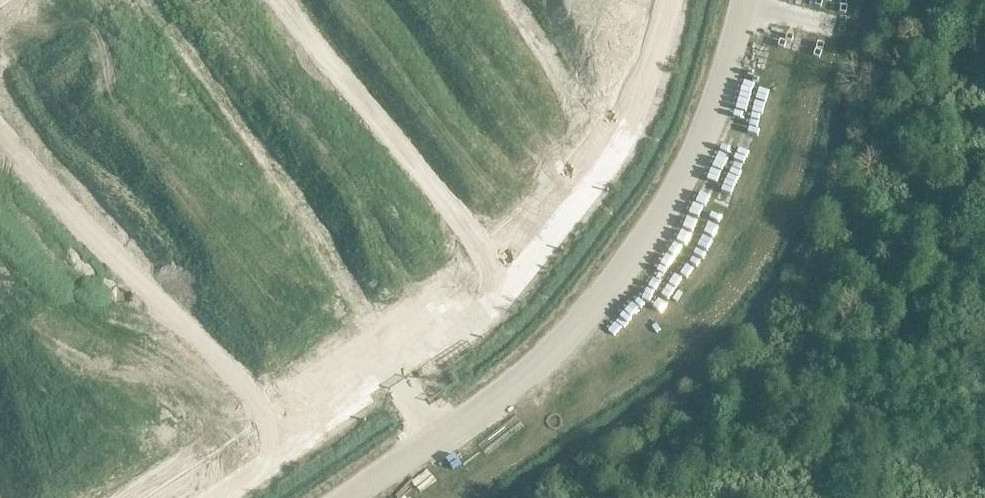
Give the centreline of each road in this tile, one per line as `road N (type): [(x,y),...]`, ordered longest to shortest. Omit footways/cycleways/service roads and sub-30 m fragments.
road 1 (unclassified): [(342,497),(545,354),(609,280),(674,196),(728,69),(746,0)]
road 2 (track): [(137,497),(367,349),(397,375),(435,436)]

